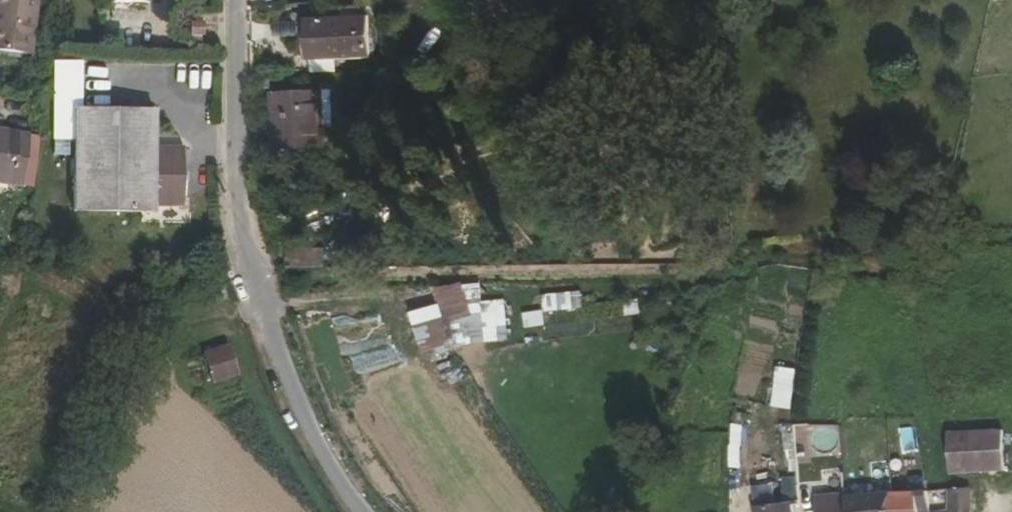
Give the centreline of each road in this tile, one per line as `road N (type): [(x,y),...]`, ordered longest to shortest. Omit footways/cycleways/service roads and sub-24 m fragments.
road 1 (residential): [(367,511),(343,482),(291,376),(240,234)]
road 2 (residential): [(235,0),(240,234)]

